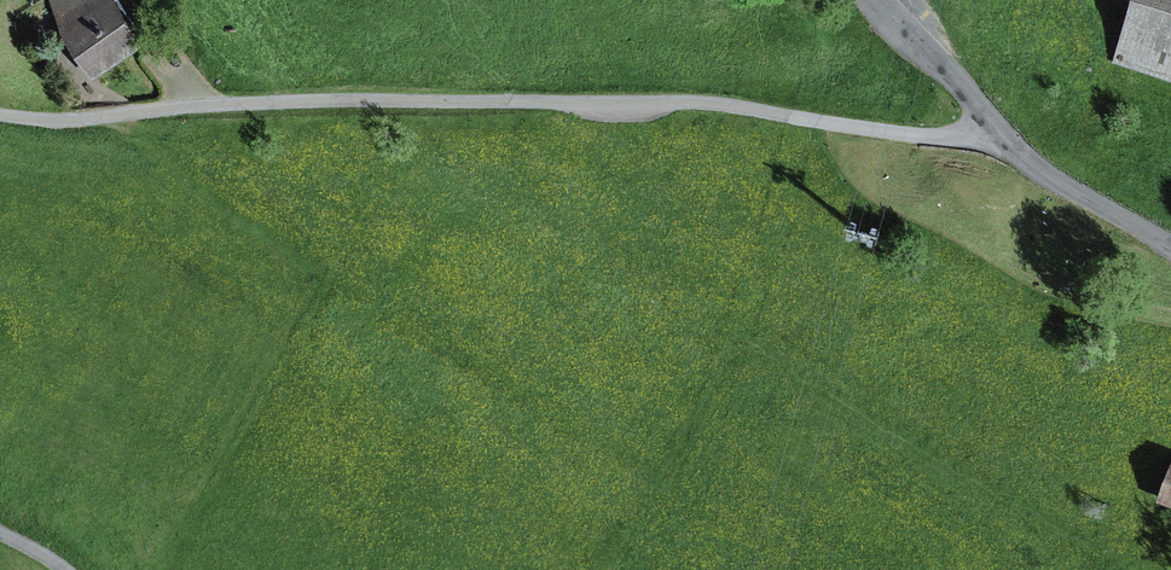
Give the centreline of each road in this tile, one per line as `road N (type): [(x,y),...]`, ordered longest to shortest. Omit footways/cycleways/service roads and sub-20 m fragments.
road 1 (unclassified): [(0,115),(59,123),(232,107),(674,103),(925,137),(1005,136)]
road 2 (unclassified): [(1005,136),(1044,172),(1170,248)]
road 3 (unclassified): [(875,0),(1005,136)]

